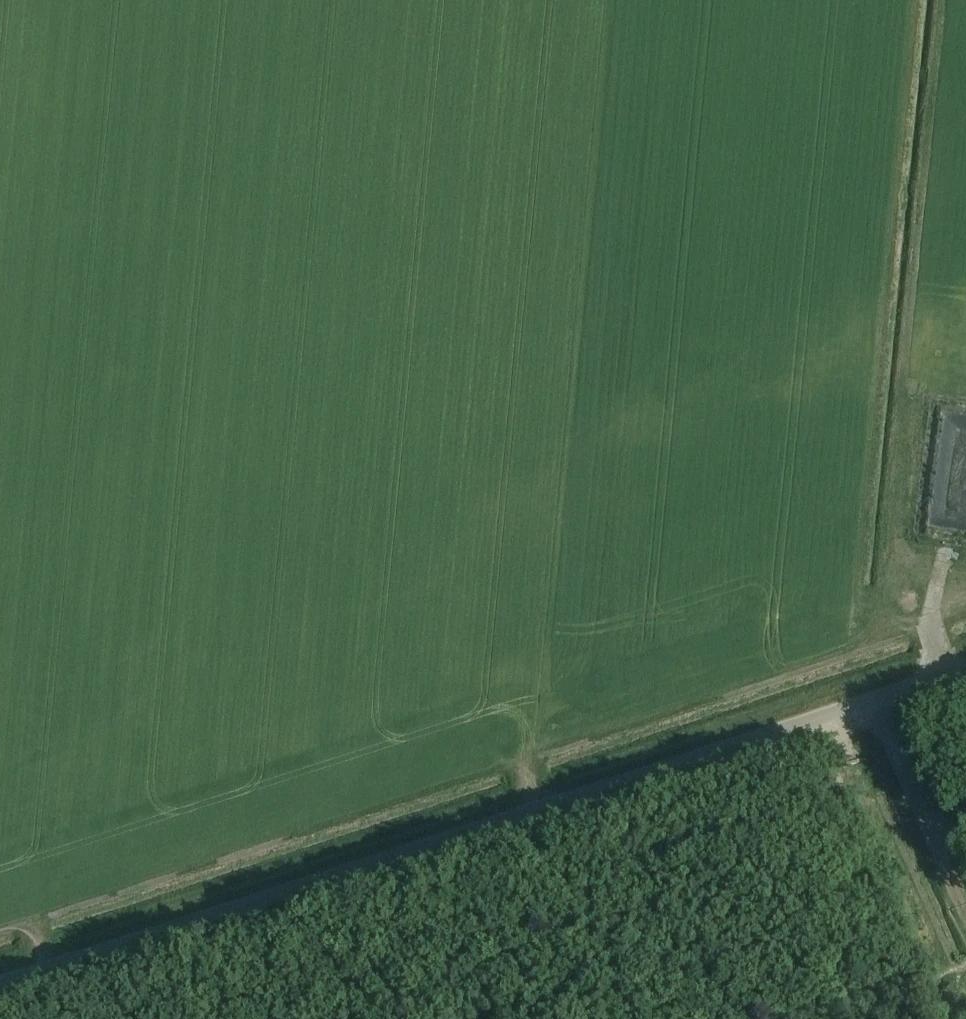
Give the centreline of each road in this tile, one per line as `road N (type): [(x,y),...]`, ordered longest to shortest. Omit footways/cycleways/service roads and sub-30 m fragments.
road 1 (unclassified): [(0,986),(965,670)]
road 2 (track): [(819,718),(839,795),(935,1018)]

